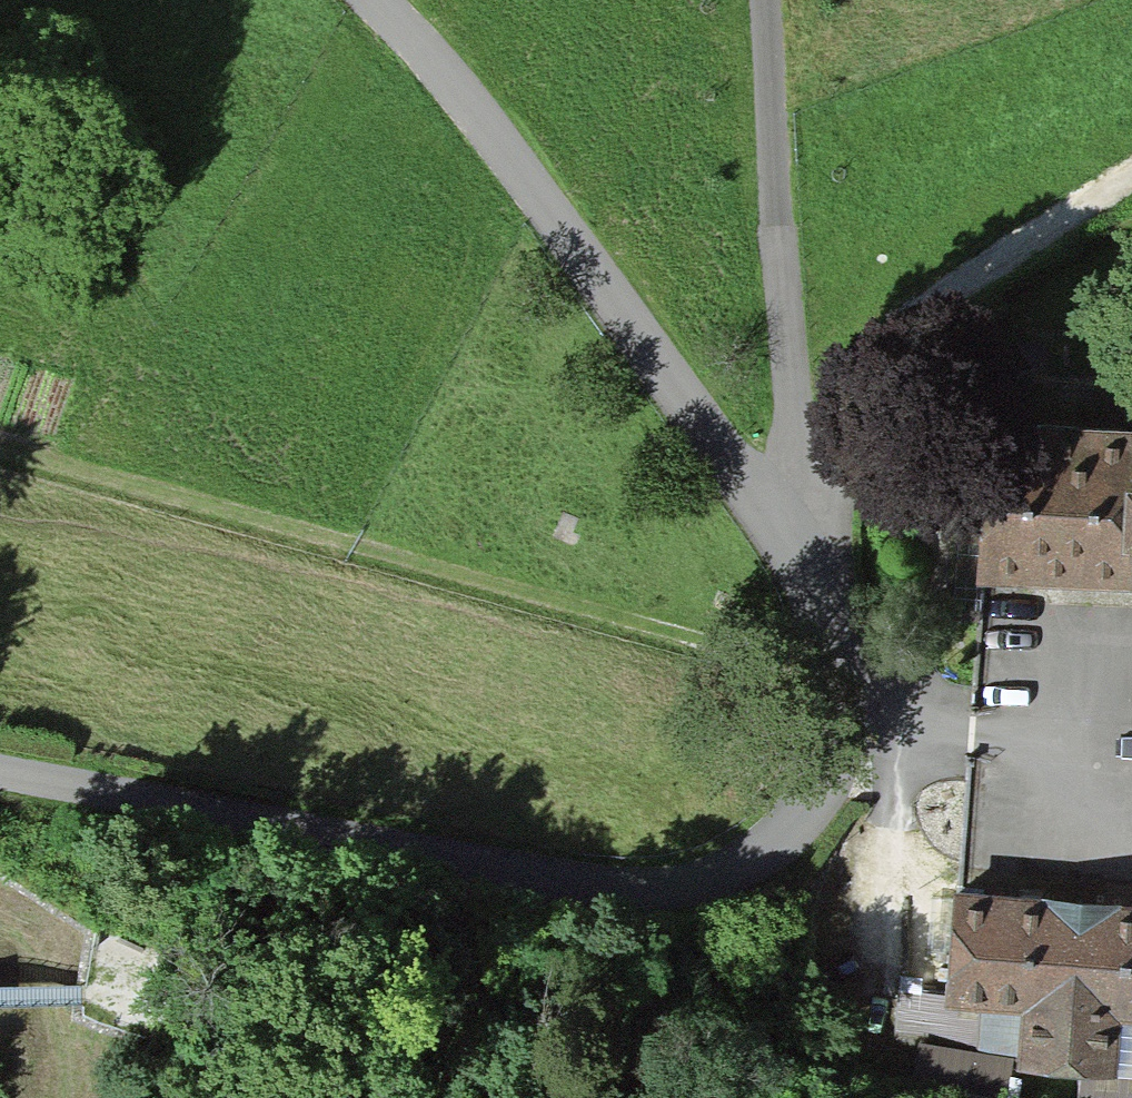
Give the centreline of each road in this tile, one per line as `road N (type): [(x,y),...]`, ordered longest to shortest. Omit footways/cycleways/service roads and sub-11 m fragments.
road 1 (track): [(810,561),(841,630),(858,711),(845,785),(805,829),(759,855),(659,883),(544,885),(0,775)]
road 2 (track): [(848,664),(336,543),(0,447)]
road 3 (track): [(376,0),(810,561)]
road 4 (track): [(775,0),(807,478)]
road 5 (track): [(1131,171),(1019,239),(909,336),(807,478)]

